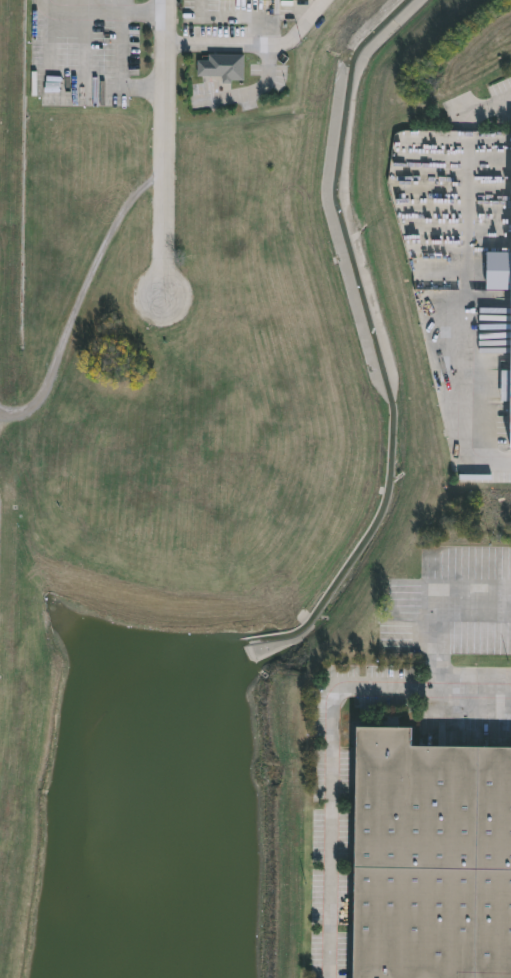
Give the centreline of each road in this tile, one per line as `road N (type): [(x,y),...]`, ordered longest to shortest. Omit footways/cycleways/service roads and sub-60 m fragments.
road 1 (residential): [(162,0),(163,299)]

